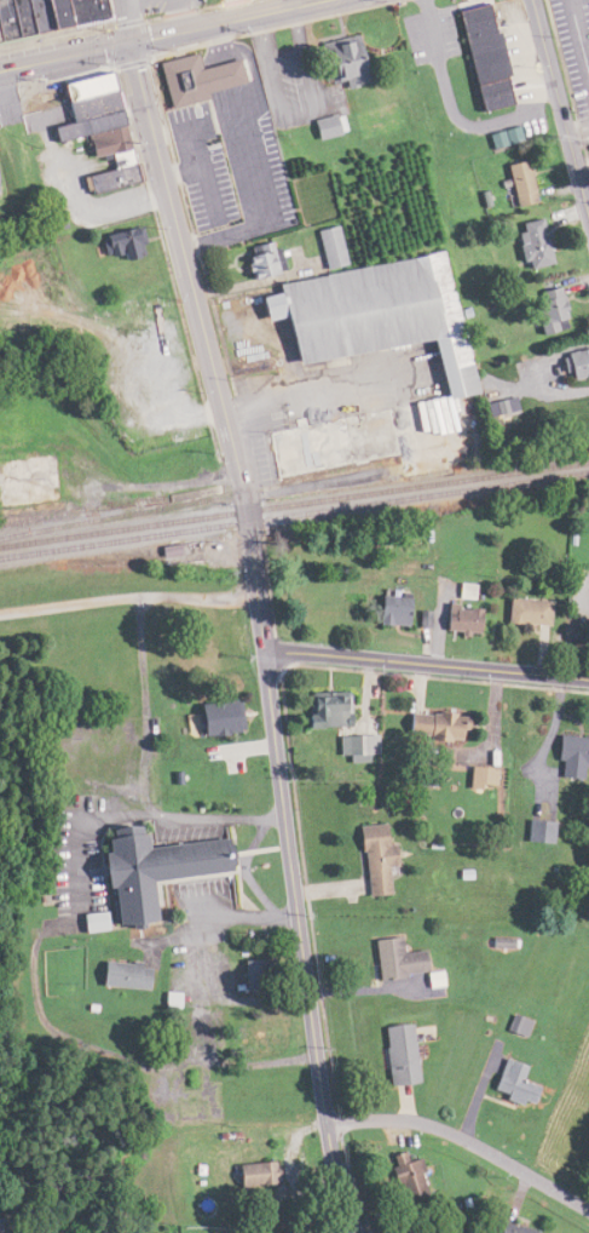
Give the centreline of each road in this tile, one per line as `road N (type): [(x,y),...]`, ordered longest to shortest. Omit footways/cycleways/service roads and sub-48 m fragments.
road 1 (residential): [(356,1232),(331,1154),(241,511)]
road 2 (residential): [(241,511),(126,0)]
road 3 (primary): [(0,66),(320,0)]
road 4 (residential): [(266,653),(588,679)]
road 5 (residential): [(327,1124),(421,1122),(588,1208)]
road 6 (residential): [(588,236),(529,0)]

